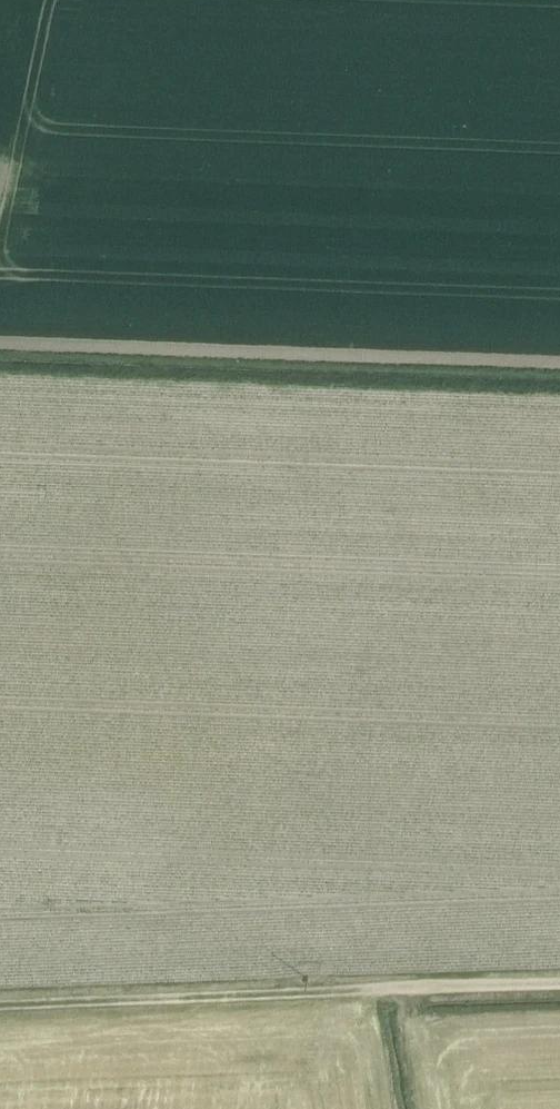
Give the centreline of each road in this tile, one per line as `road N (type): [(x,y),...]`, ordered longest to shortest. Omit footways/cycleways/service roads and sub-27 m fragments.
road 1 (track): [(0,1007),(559,987)]

